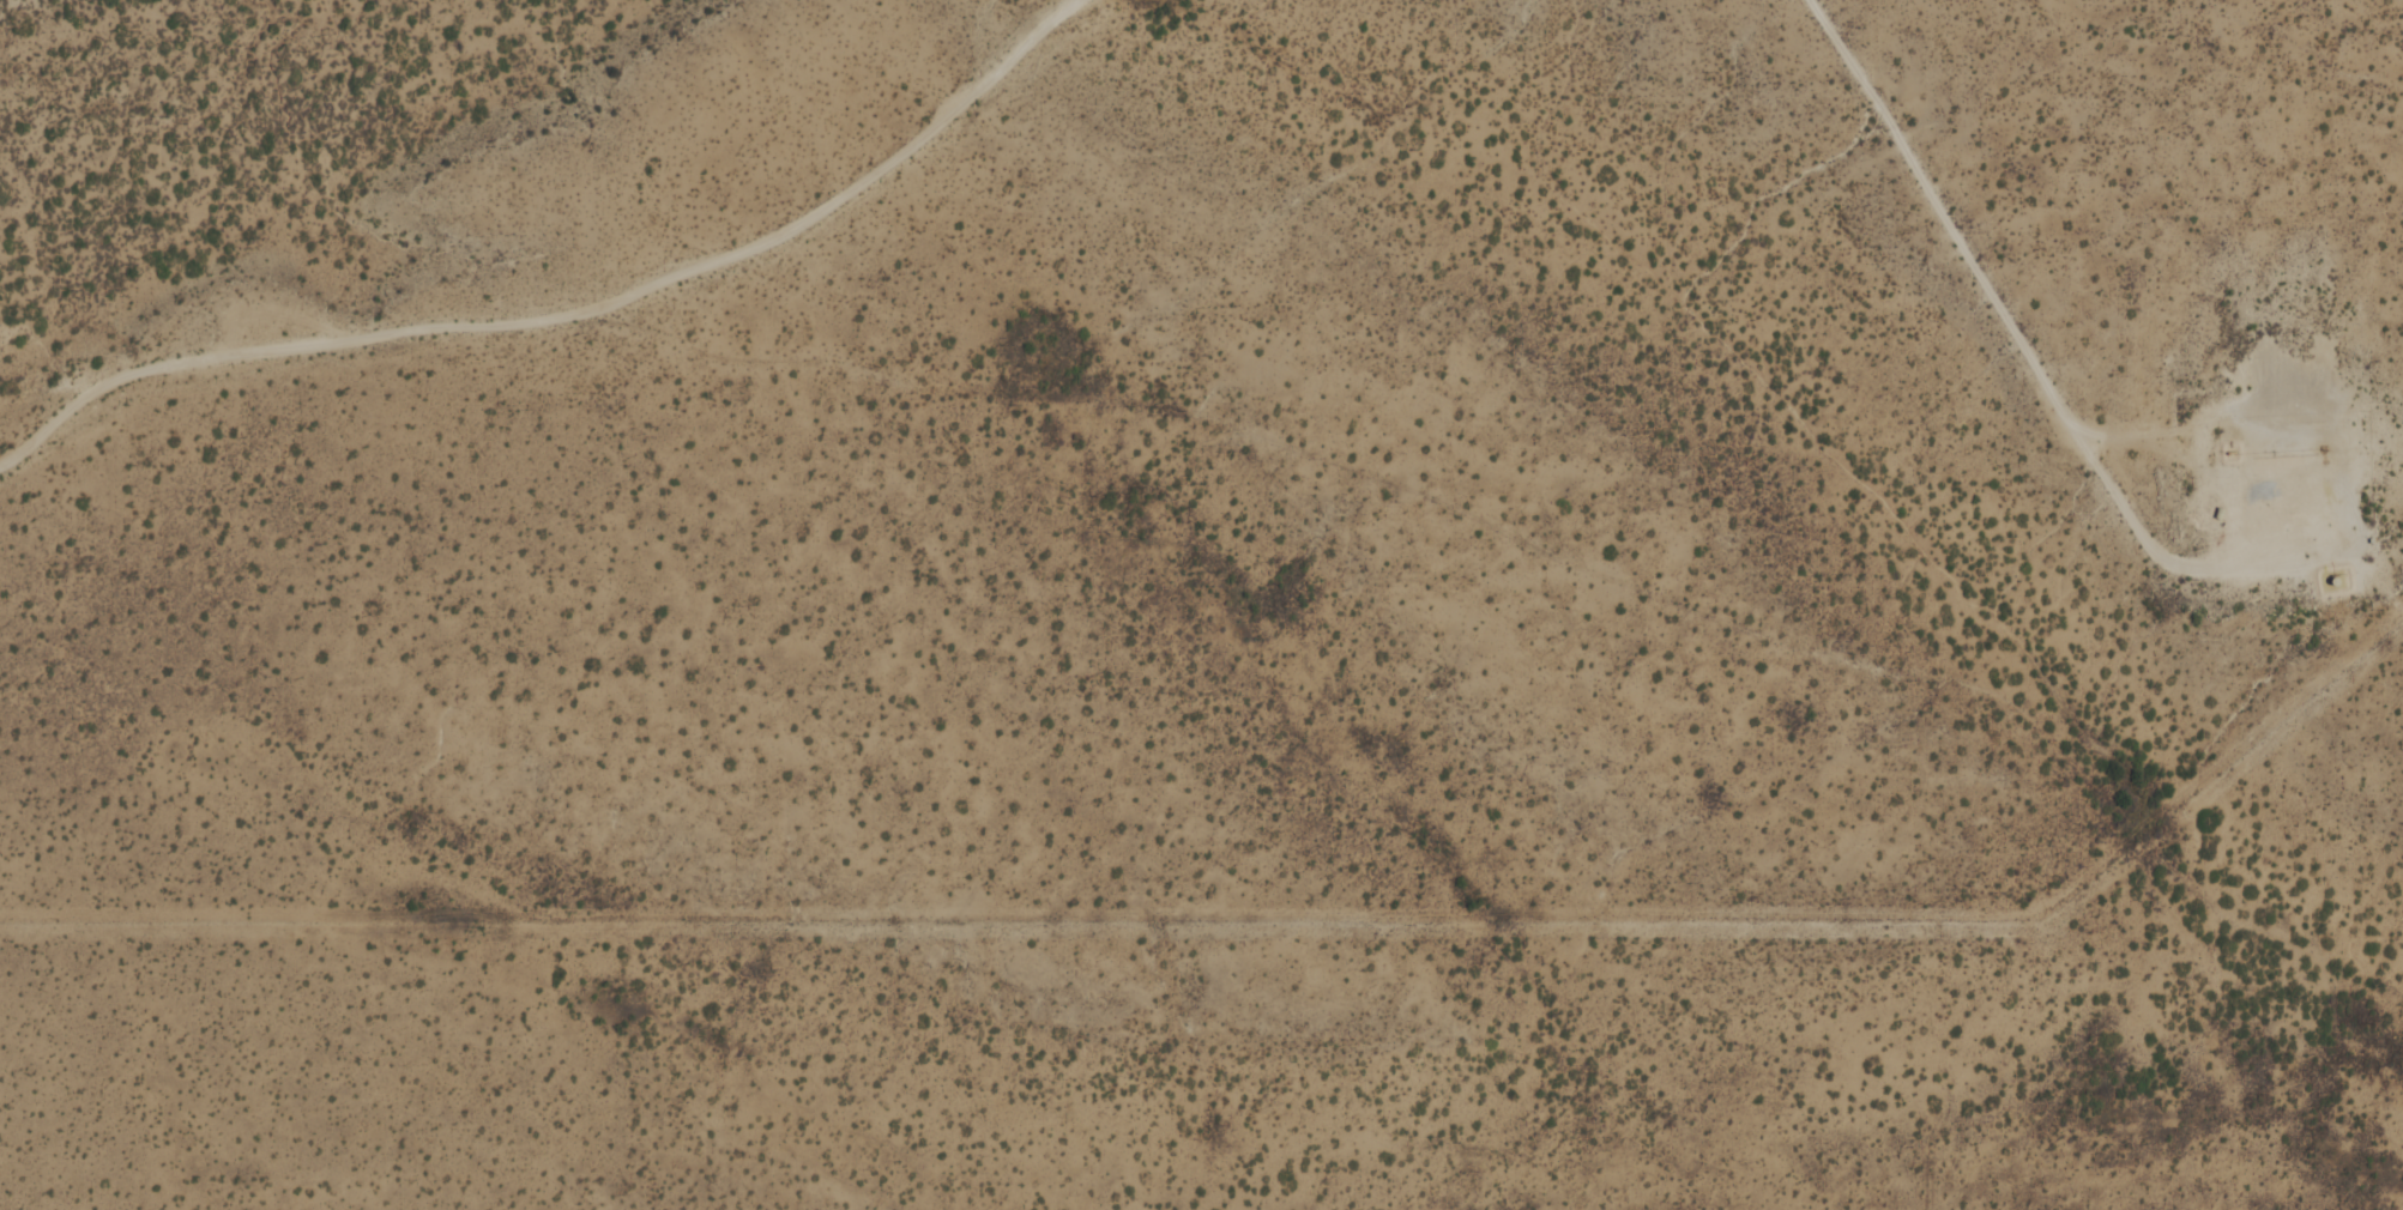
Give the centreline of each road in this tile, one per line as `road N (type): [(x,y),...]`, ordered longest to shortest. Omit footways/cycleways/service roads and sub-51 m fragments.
road 1 (residential): [(0,467),(97,392),(150,367),(593,313),(774,241),(901,157),(1076,0)]
road 2 (residential): [(2288,501),(2204,573),(2160,557),(1814,0)]

